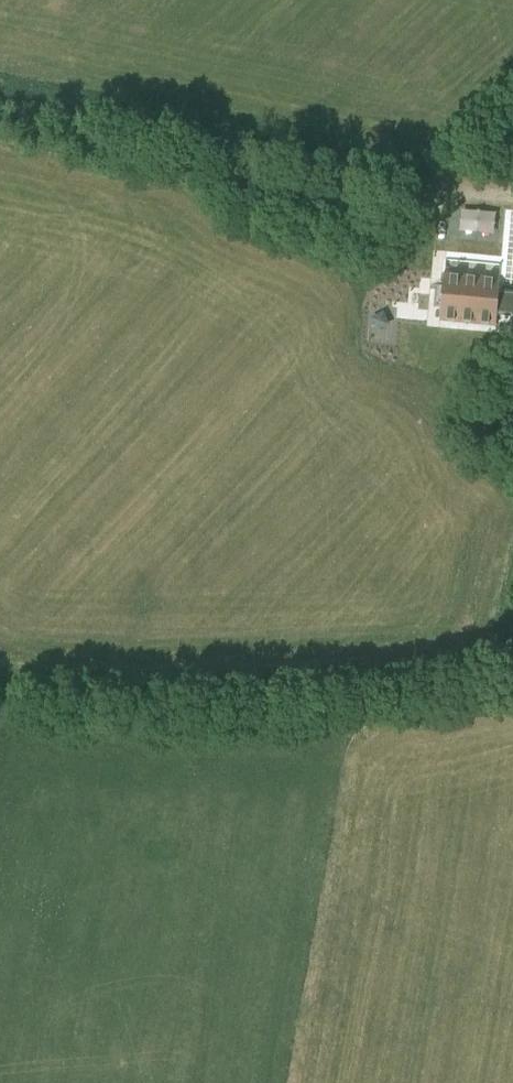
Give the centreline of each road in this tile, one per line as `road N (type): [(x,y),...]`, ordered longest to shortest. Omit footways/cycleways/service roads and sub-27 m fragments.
road 1 (track): [(512,192),(0,83)]

